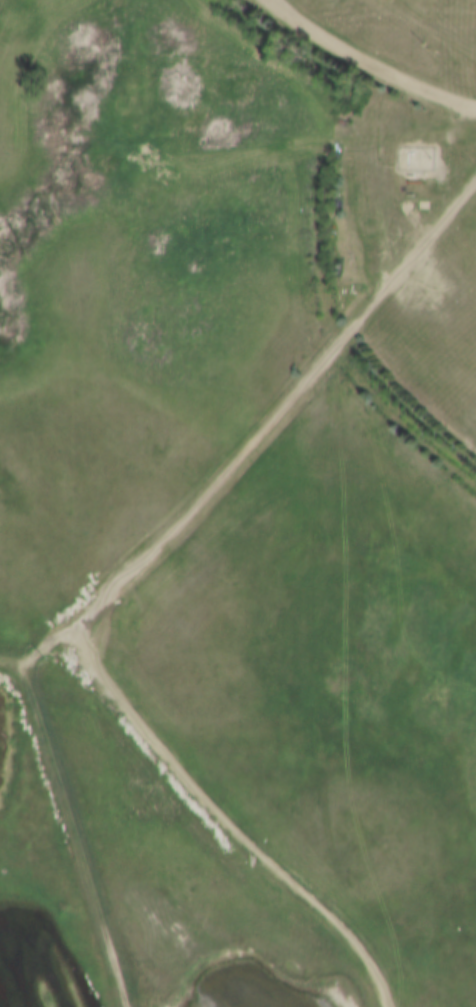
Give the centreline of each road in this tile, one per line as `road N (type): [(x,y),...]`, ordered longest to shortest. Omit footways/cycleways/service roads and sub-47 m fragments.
road 1 (track): [(377,1006),(332,944),(201,842),(156,785),(72,630)]

